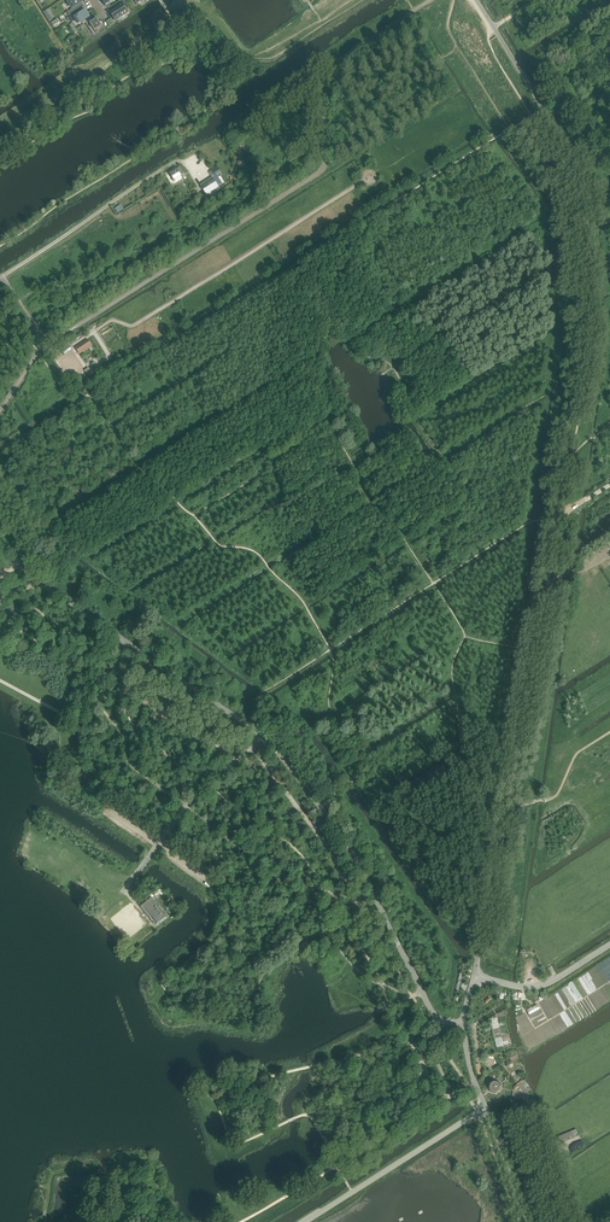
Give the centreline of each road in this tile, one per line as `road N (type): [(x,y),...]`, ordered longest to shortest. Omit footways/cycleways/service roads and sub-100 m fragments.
road 1 (unclassified): [(0,543),(281,755),(366,878),(431,1011),(462,1022)]
road 2 (unclassified): [(462,1022),(552,521)]
road 3 (unclassified): [(486,1108),(306,1221)]
road 4 (unclassified): [(530,1221),(486,1108)]

